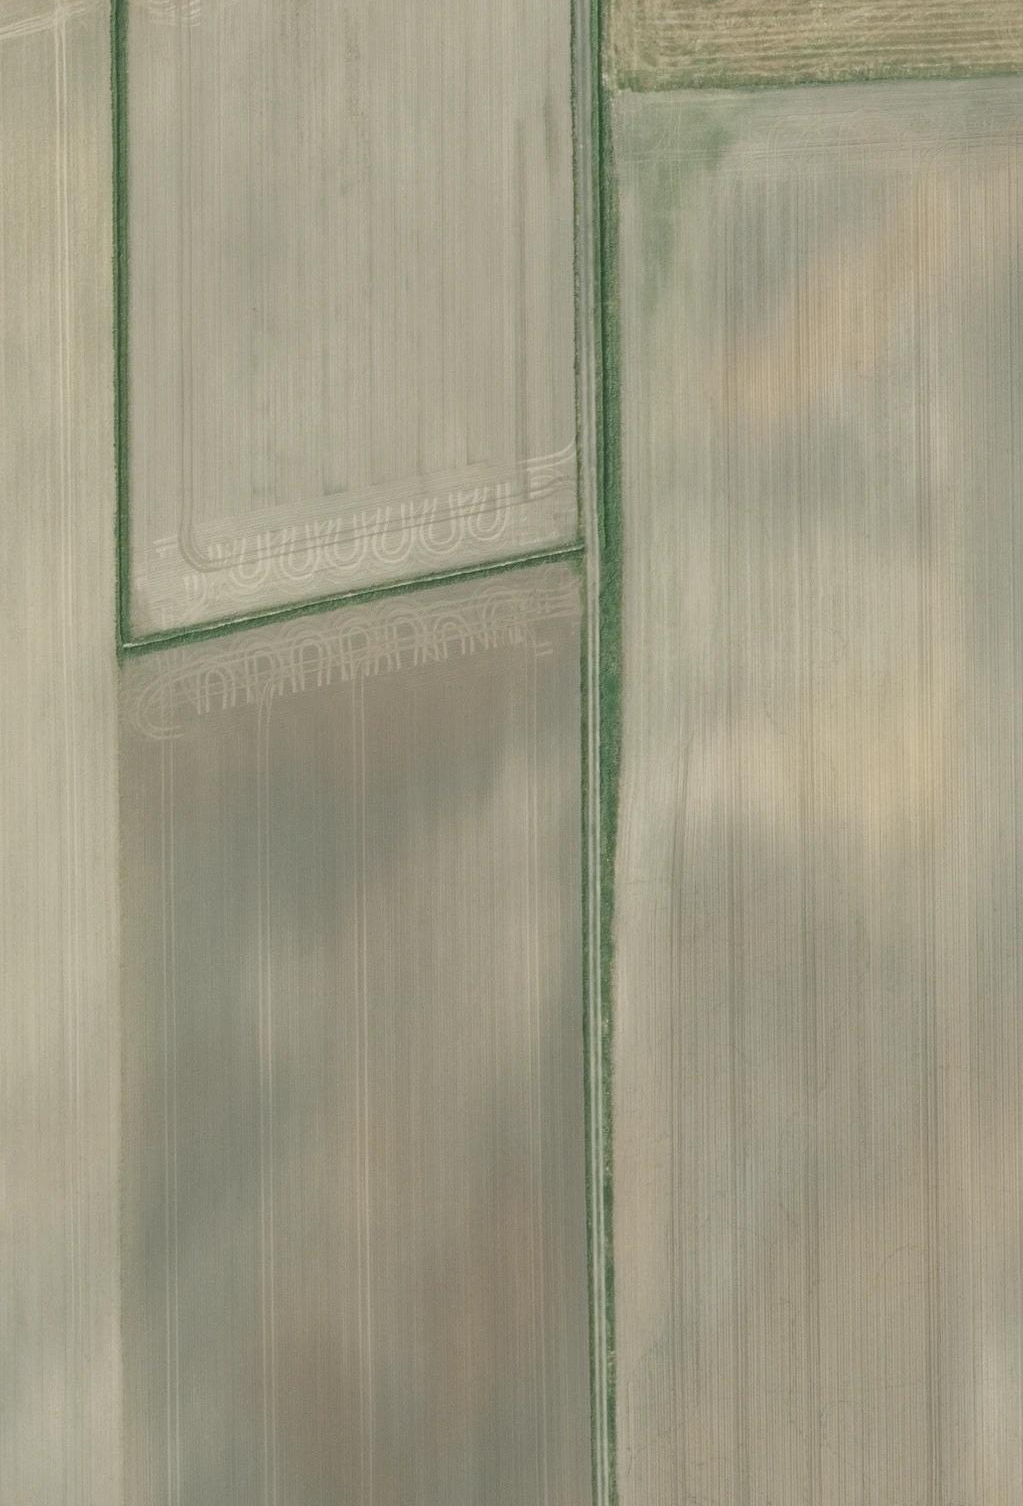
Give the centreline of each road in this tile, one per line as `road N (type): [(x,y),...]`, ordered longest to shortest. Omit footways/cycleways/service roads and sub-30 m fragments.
road 1 (track): [(587,0),(609,1505)]

